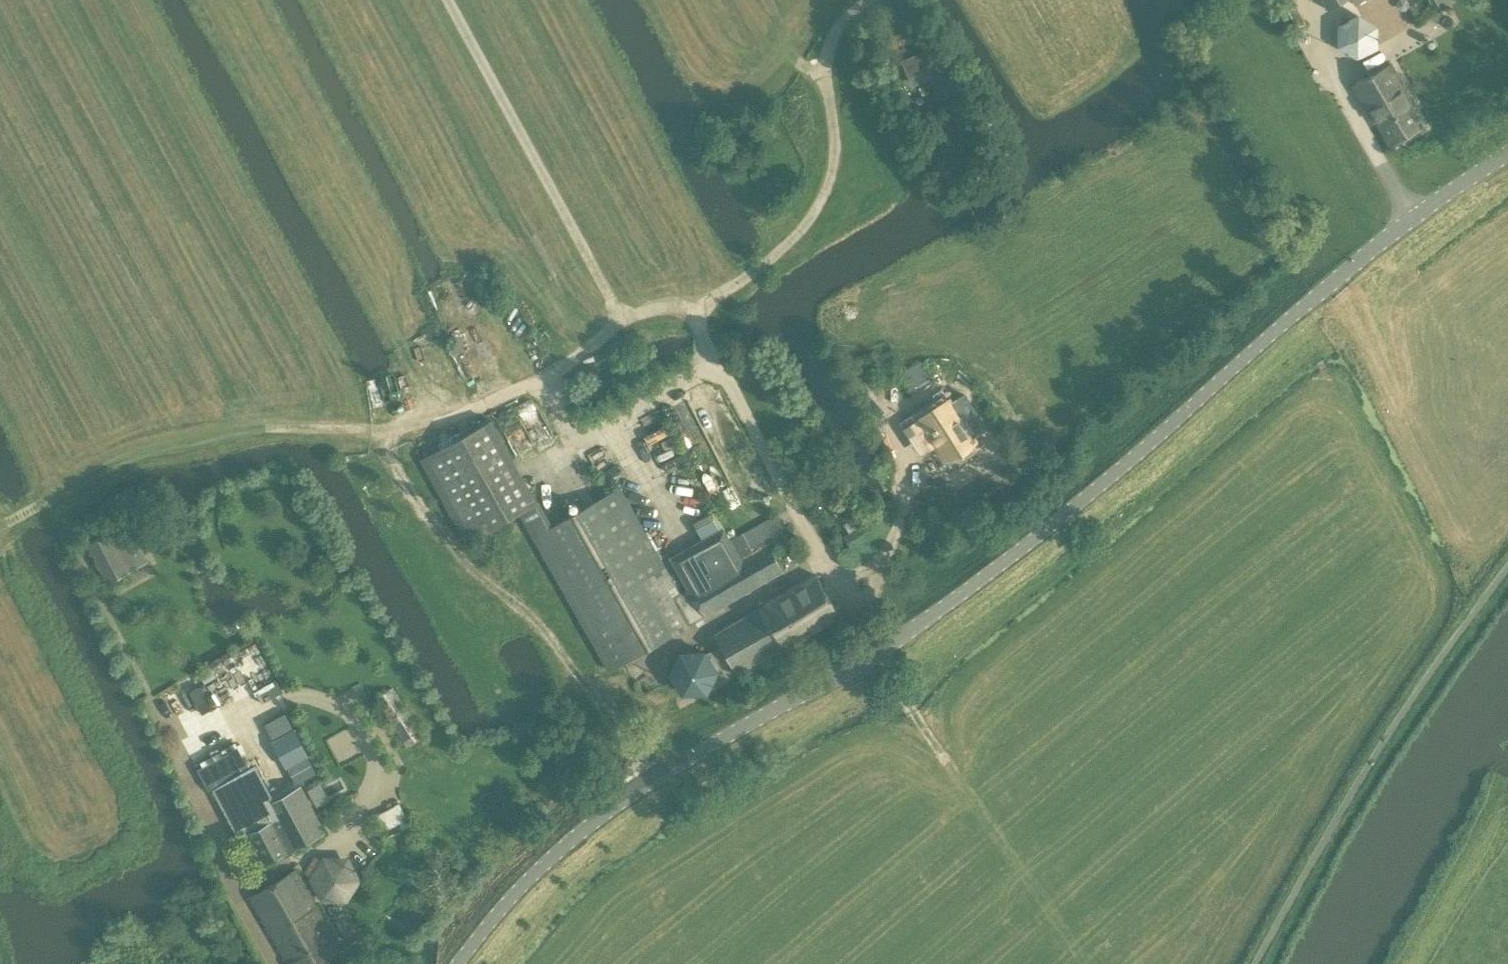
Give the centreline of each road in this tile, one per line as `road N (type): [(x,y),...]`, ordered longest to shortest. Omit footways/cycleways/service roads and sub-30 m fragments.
road 1 (tertiary): [(1507,154),(1346,269),(995,570),(881,649),(590,825),(523,886),(459,963)]
road 2 (track): [(881,649),(691,314)]

